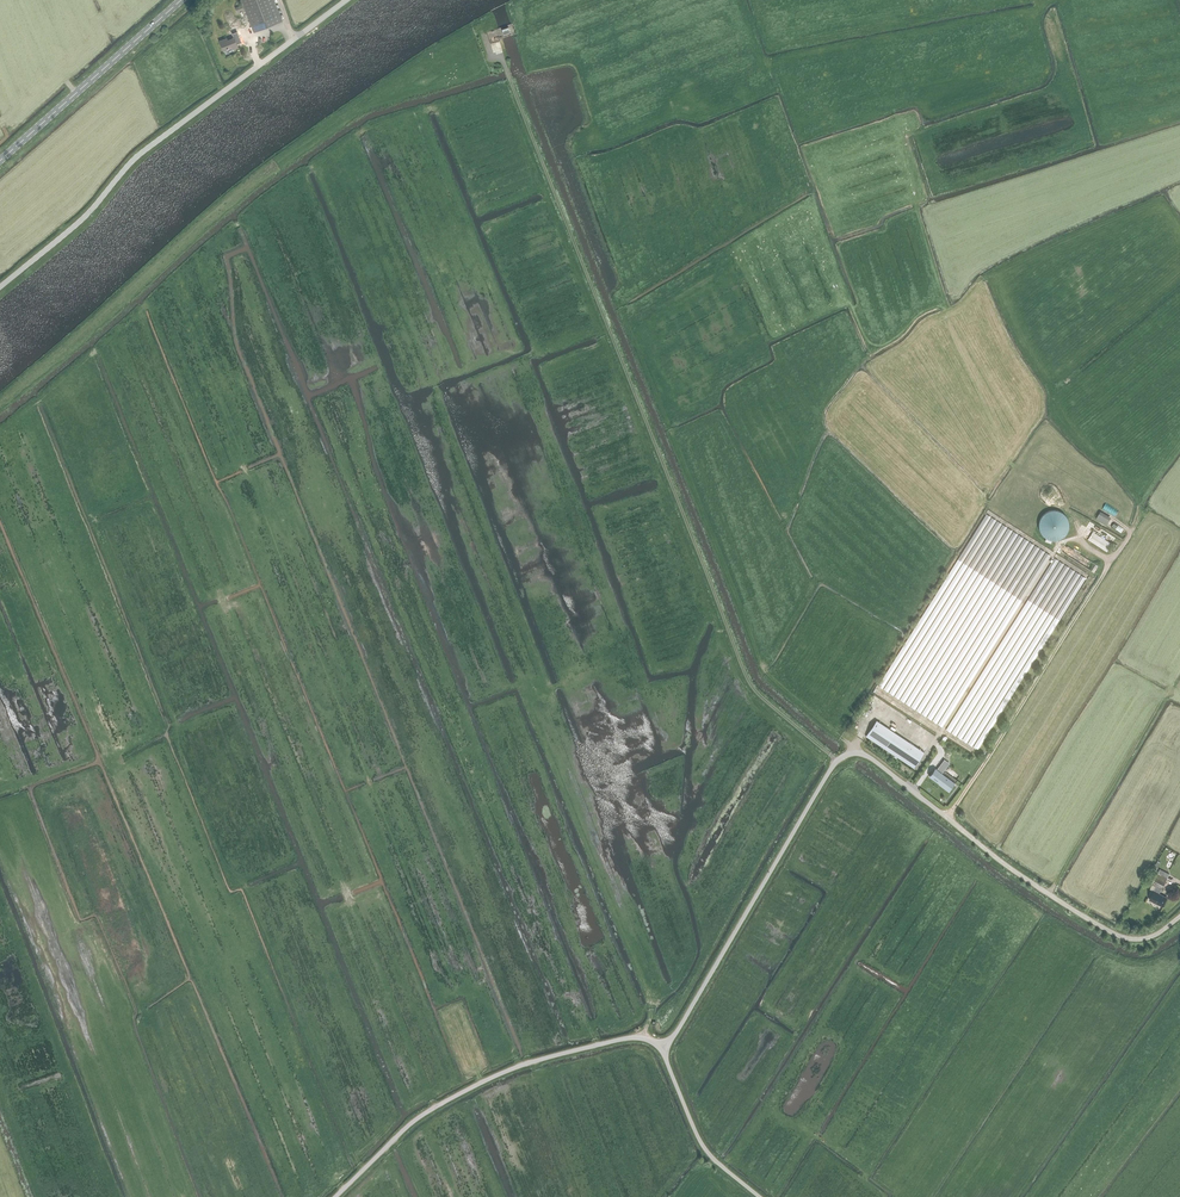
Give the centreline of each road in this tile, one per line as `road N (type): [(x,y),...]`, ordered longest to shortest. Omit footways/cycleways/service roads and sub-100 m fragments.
road 1 (unclassified): [(661,1049),(832,767),(848,754),(870,758),(1001,861),(1116,935),(1148,937),(1179,917)]
road 2 (unclassified): [(0,288),(86,216),(139,156),(348,0)]
road 3 (unclassified): [(335,1196),(424,1114),(491,1078),(624,1038),(649,1039),(661,1049)]
road 4 (tertiary): [(0,161),(183,0)]
road 5 (unclassified): [(765,1196),(705,1151),(661,1049)]

